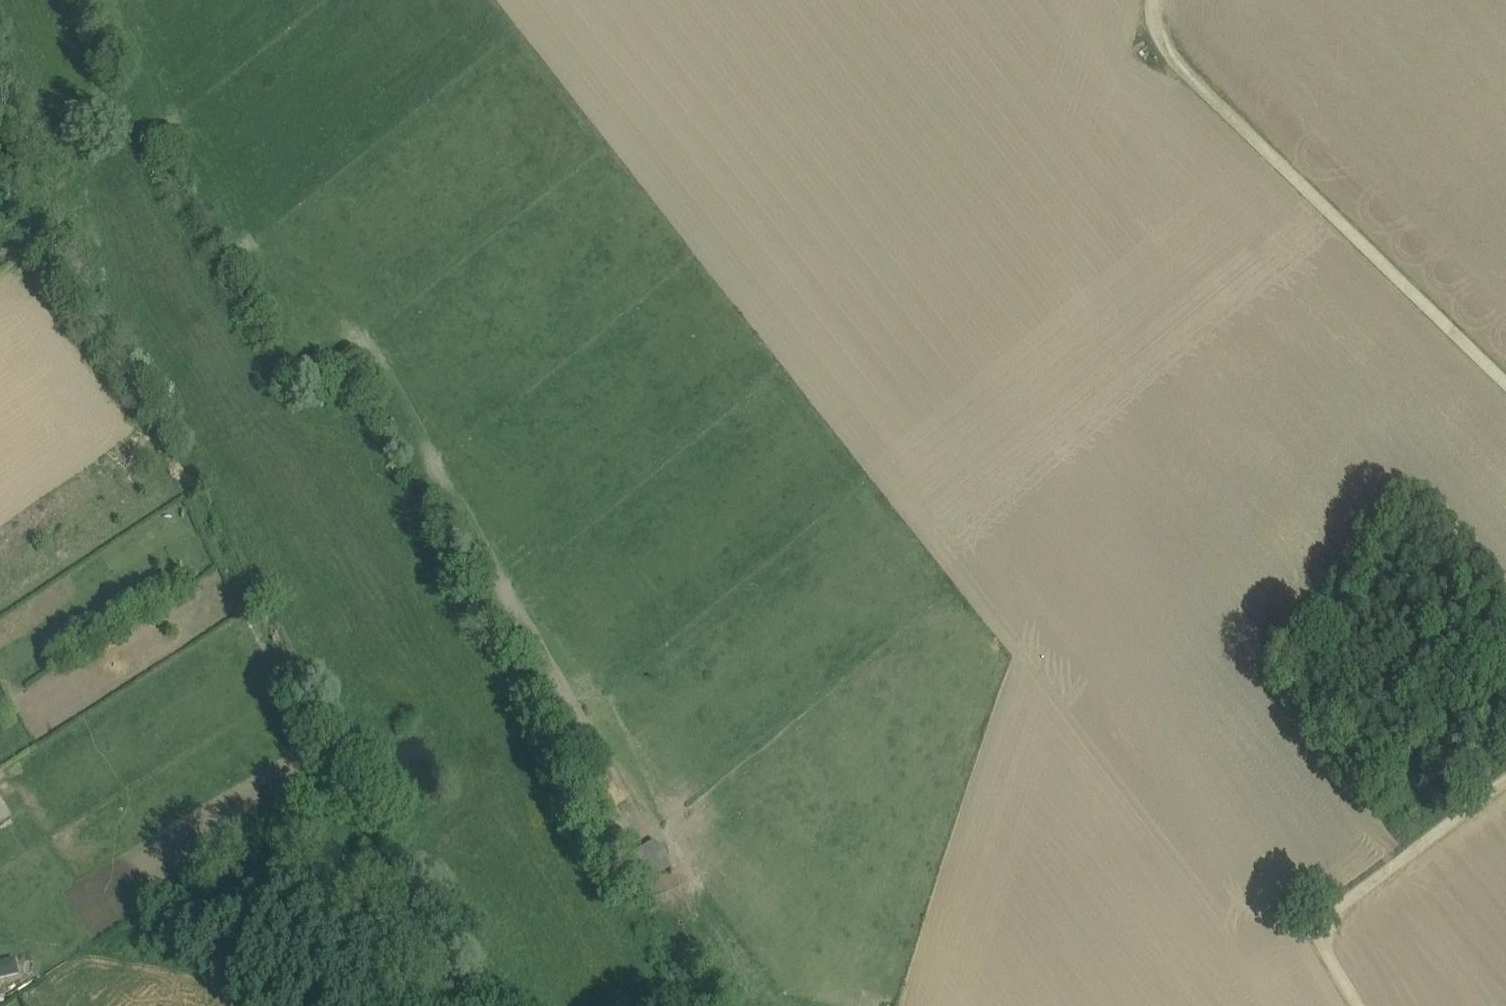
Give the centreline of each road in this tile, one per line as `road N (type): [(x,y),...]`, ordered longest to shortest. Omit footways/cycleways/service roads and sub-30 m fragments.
road 1 (track): [(1152,0),(1156,34),(1176,66),(1505,385)]
road 2 (track): [(1357,1005),(1323,949),(1328,919),(1505,780)]

